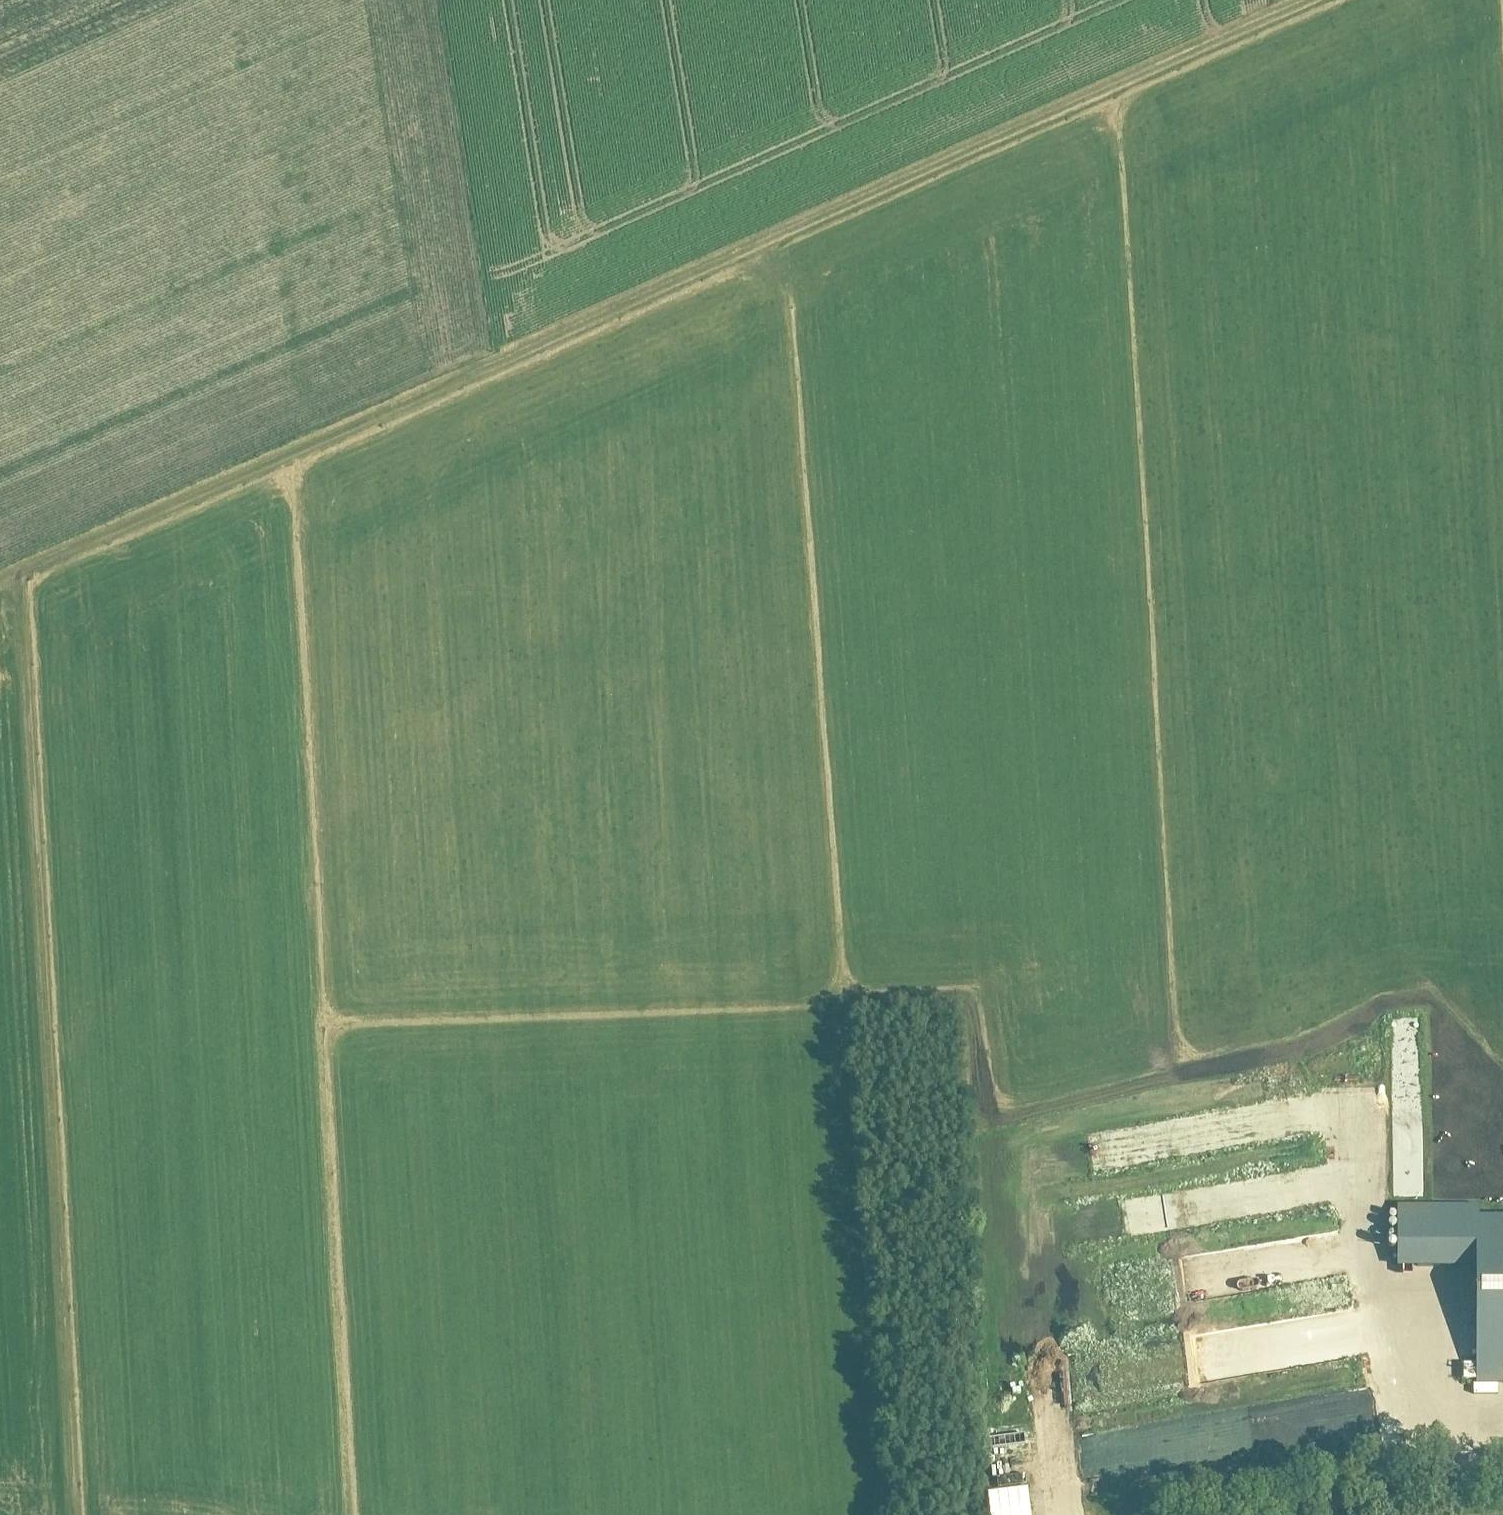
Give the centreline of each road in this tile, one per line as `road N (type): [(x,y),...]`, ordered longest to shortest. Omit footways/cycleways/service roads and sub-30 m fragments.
road 1 (track): [(1307,0),(0,582)]
road 2 (track): [(22,572),(76,1514)]
road 3 (track): [(1502,1476),(1339,1491),(1228,1514)]

